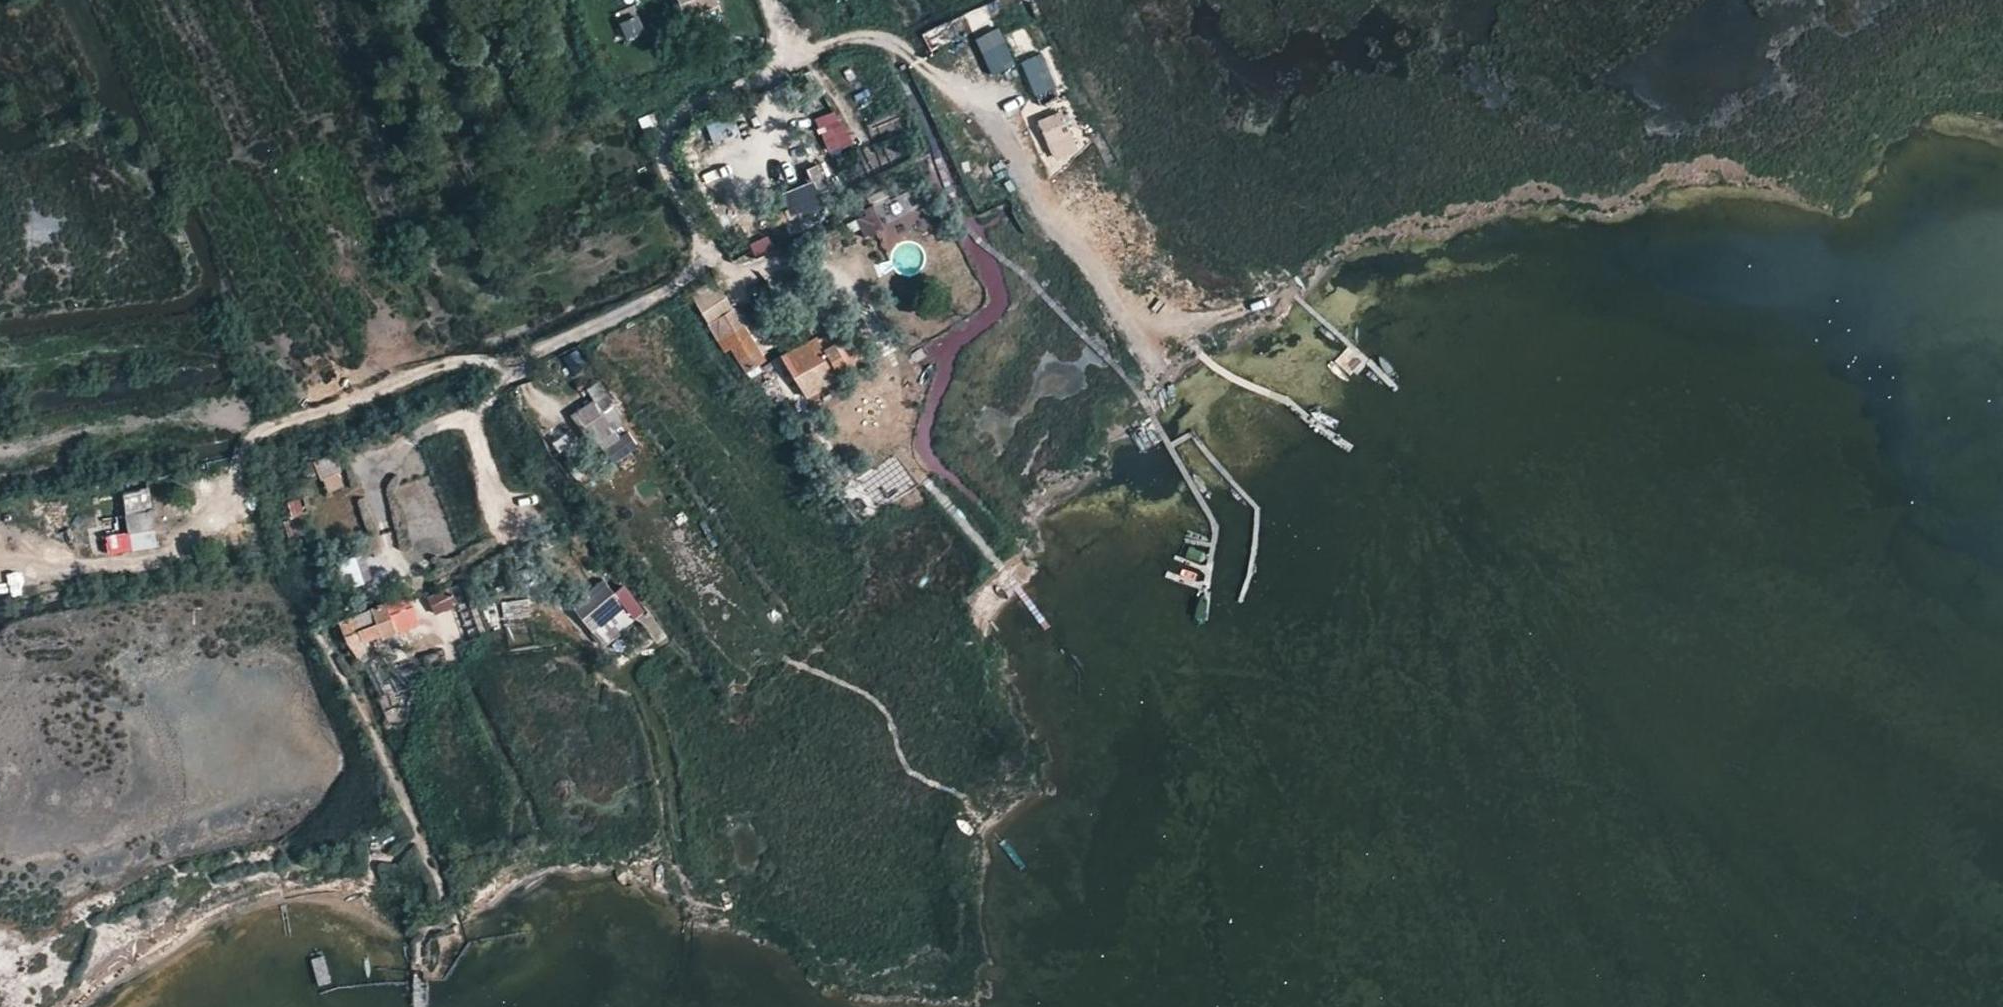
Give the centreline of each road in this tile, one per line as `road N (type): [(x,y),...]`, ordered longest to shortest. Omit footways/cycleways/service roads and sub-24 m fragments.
road 1 (unclassified): [(761,0),(776,64),(754,85),(680,118),(662,141),(666,172),(698,240),(698,259),(683,282),(515,368),(466,419)]
road 2 (unclassified): [(466,419),(392,449),(371,478),(371,513),(398,569)]

